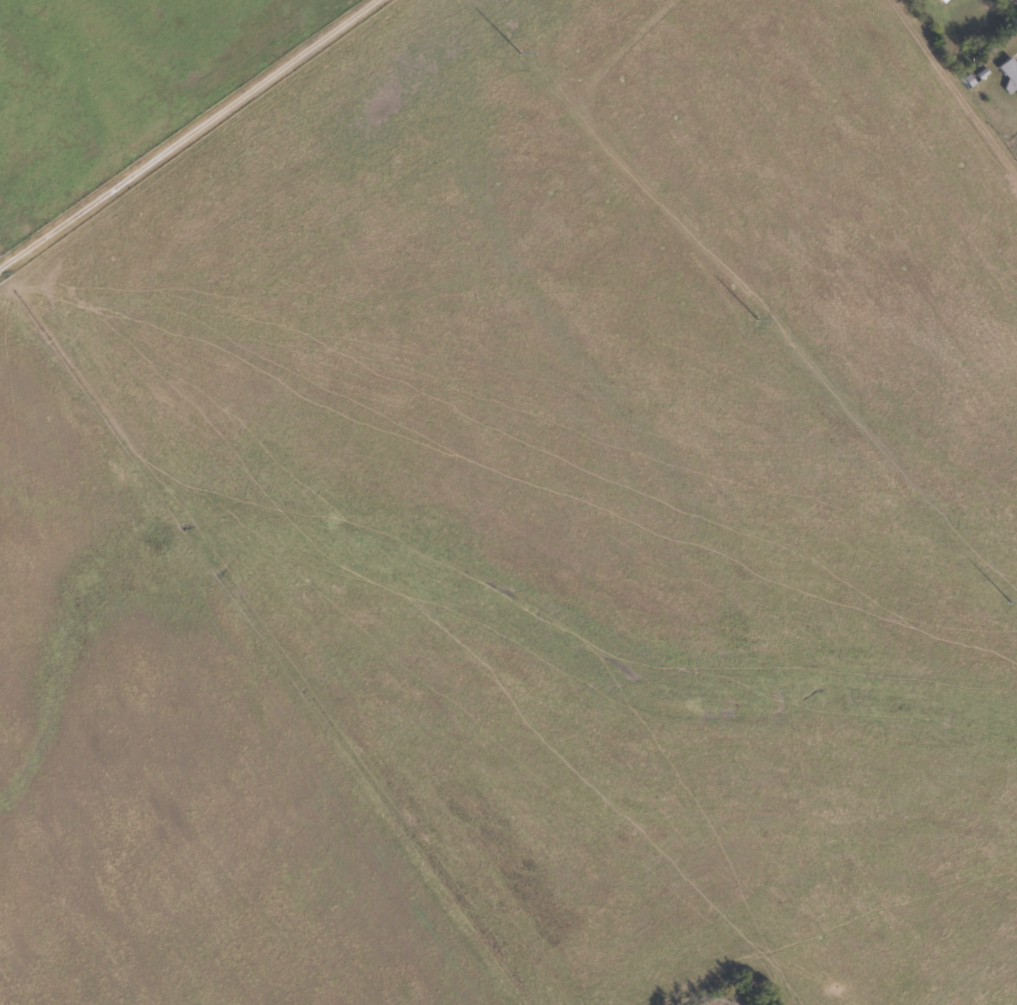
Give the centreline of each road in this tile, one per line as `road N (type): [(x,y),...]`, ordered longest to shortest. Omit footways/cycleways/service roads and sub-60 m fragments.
road 1 (track): [(0,265),(373,0)]

